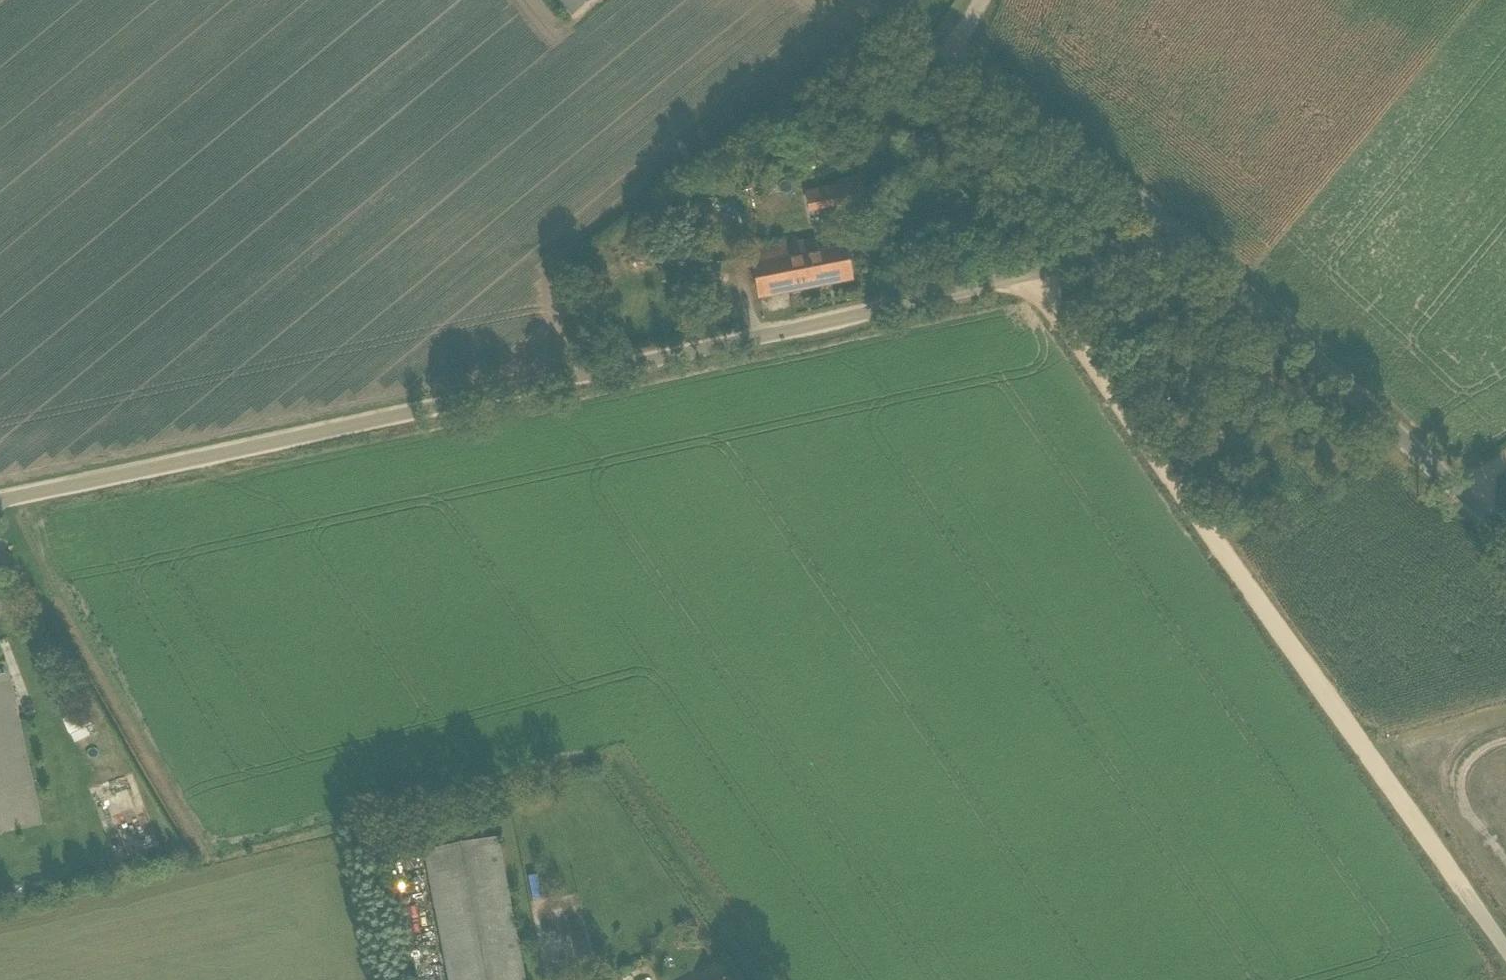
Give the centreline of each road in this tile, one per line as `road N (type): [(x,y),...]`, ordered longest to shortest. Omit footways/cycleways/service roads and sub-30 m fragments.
road 1 (unclassified): [(0,504),(1179,251)]
road 2 (track): [(1505,961),(1040,279)]
road 3 (unclassified): [(1505,541),(1179,251)]
road 4 (unclassified): [(1179,251),(1064,159),(839,0)]

